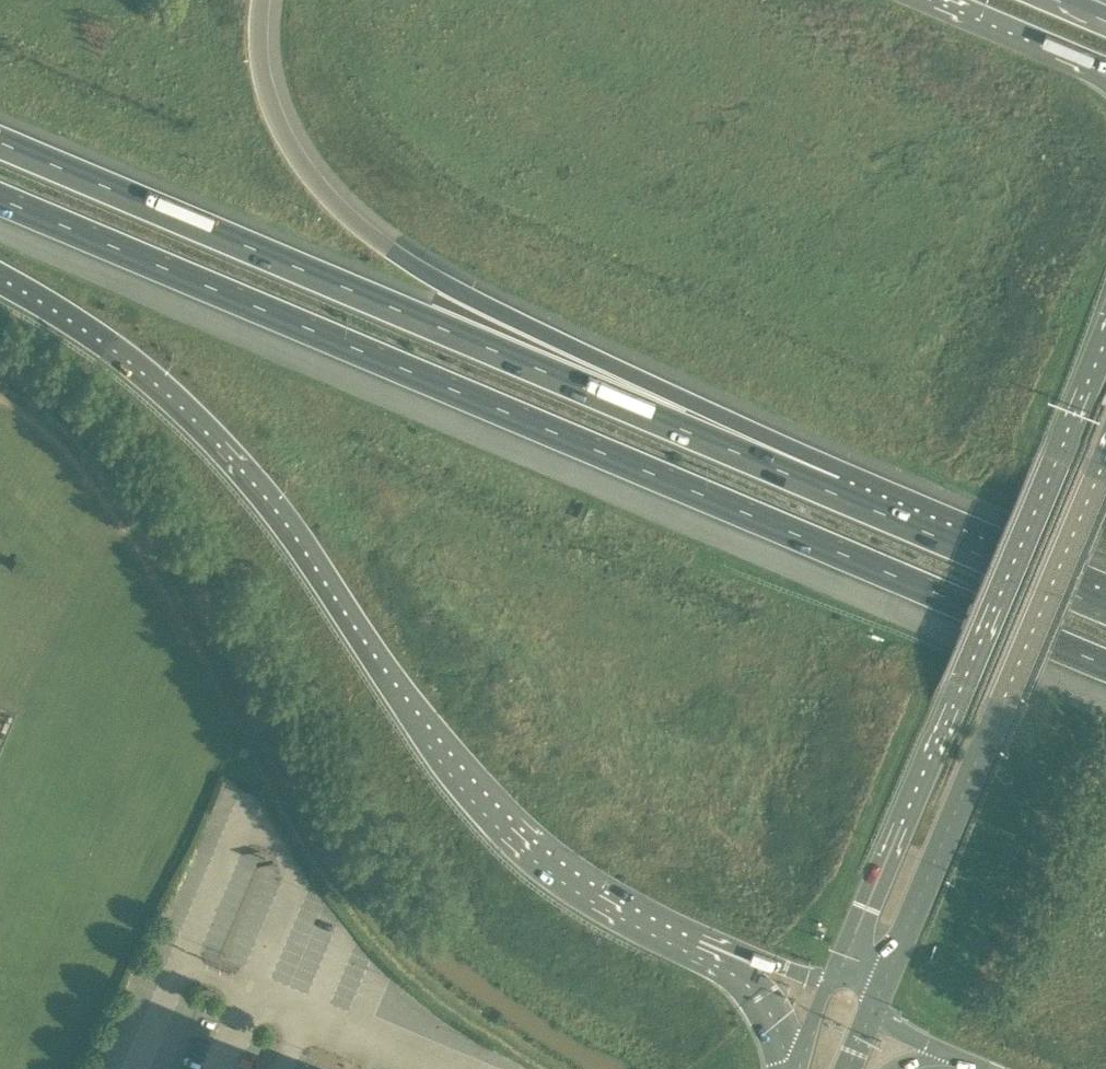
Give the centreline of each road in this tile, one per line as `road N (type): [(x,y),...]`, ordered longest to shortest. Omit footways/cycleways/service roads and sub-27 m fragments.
road 1 (motorway): [(0,197),(1105,665)]
road 2 (motorway): [(0,278),(140,369),(219,446),(288,527),(438,738),(523,831),(592,883),(725,951)]
road 3 (motorway): [(840,498),(0,142)]
road 4 (motorway): [(840,498),(616,366),(484,304),(370,237),(313,182),(280,126),(263,72),(263,0)]
road 5 (primary): [(1105,337),(854,934)]
road 6 (primary): [(902,940),(1105,452)]
road 7 (motorway): [(1105,609),(840,498)]
road 8 (motorway): [(951,0),(1080,55)]
road 9 (motorway): [(725,951),(779,1030),(788,1068)]

